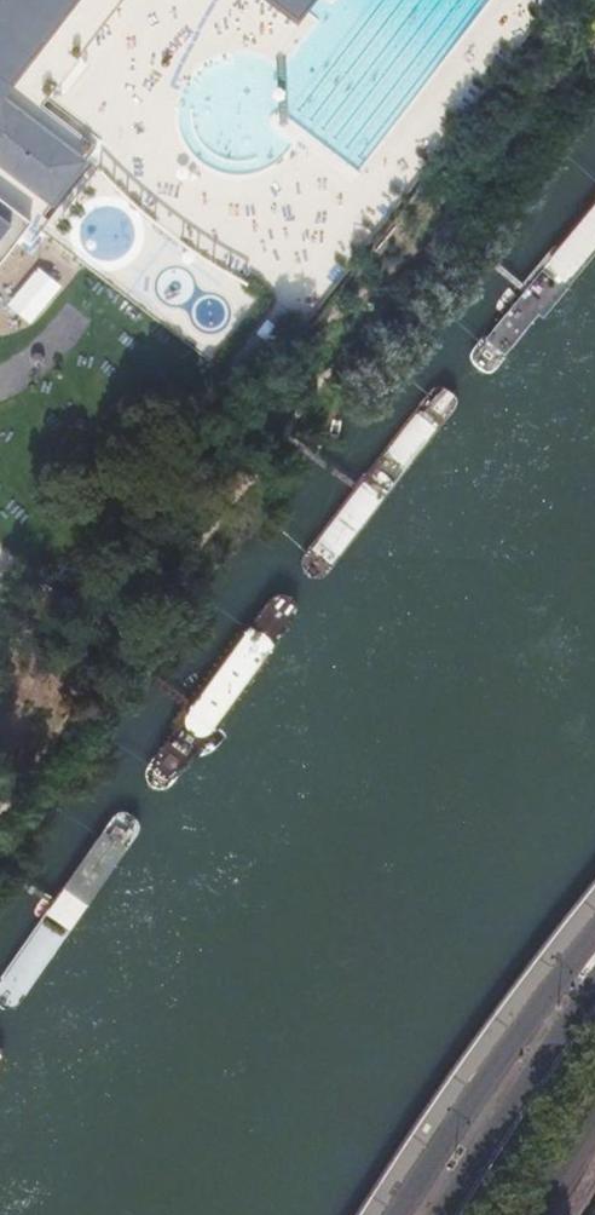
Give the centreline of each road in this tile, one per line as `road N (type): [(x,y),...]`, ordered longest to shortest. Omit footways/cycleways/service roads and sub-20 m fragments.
road 1 (primary): [(594,940),(409,1214)]
road 2 (primary): [(594,1013),(468,1214)]

